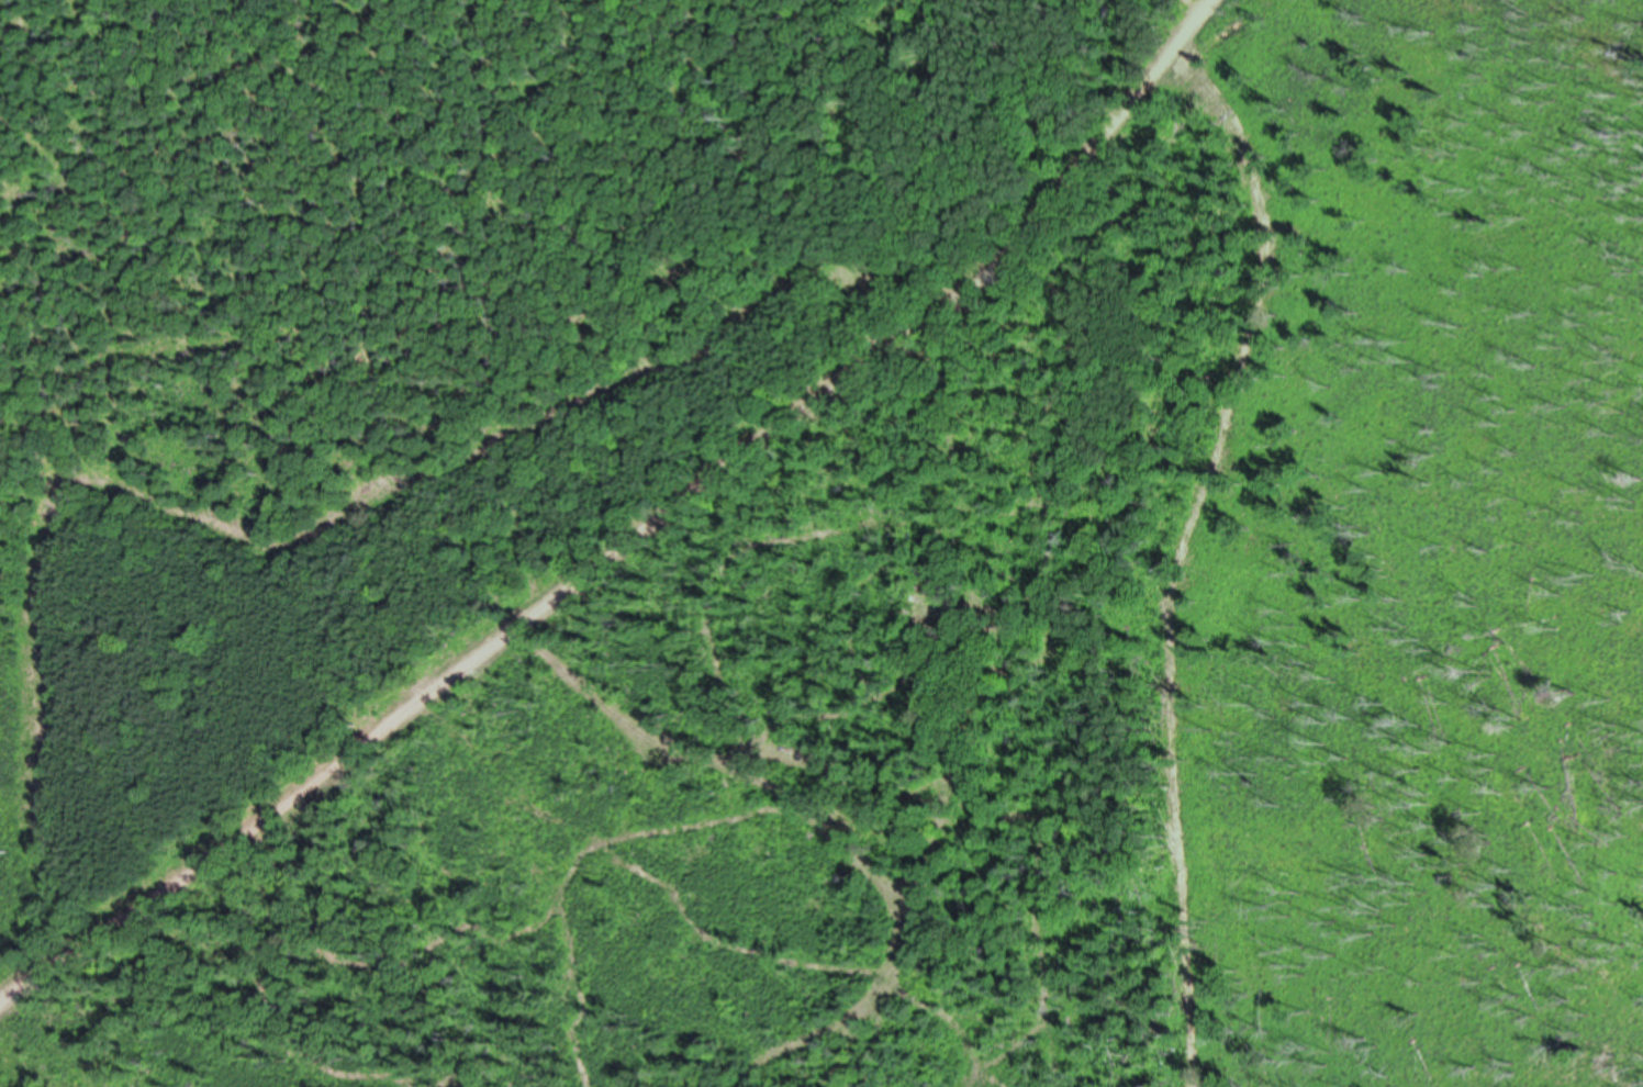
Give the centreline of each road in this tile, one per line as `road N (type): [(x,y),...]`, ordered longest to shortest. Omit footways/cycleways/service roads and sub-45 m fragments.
road 1 (residential): [(0,1002),(320,782),(871,358),(1093,155),(1213,0)]

